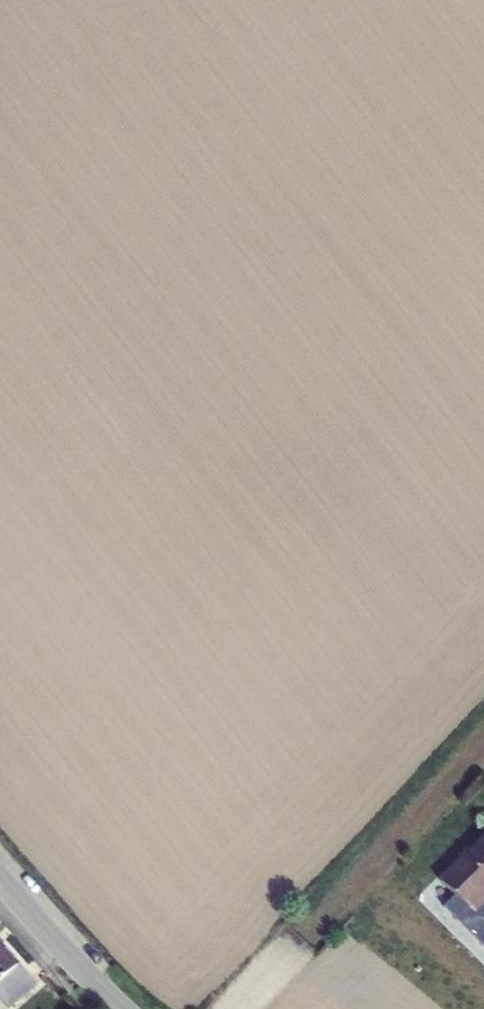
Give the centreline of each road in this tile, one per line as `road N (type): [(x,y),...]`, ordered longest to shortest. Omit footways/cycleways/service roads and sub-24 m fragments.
road 1 (unclassified): [(0,877),(123,1008)]

